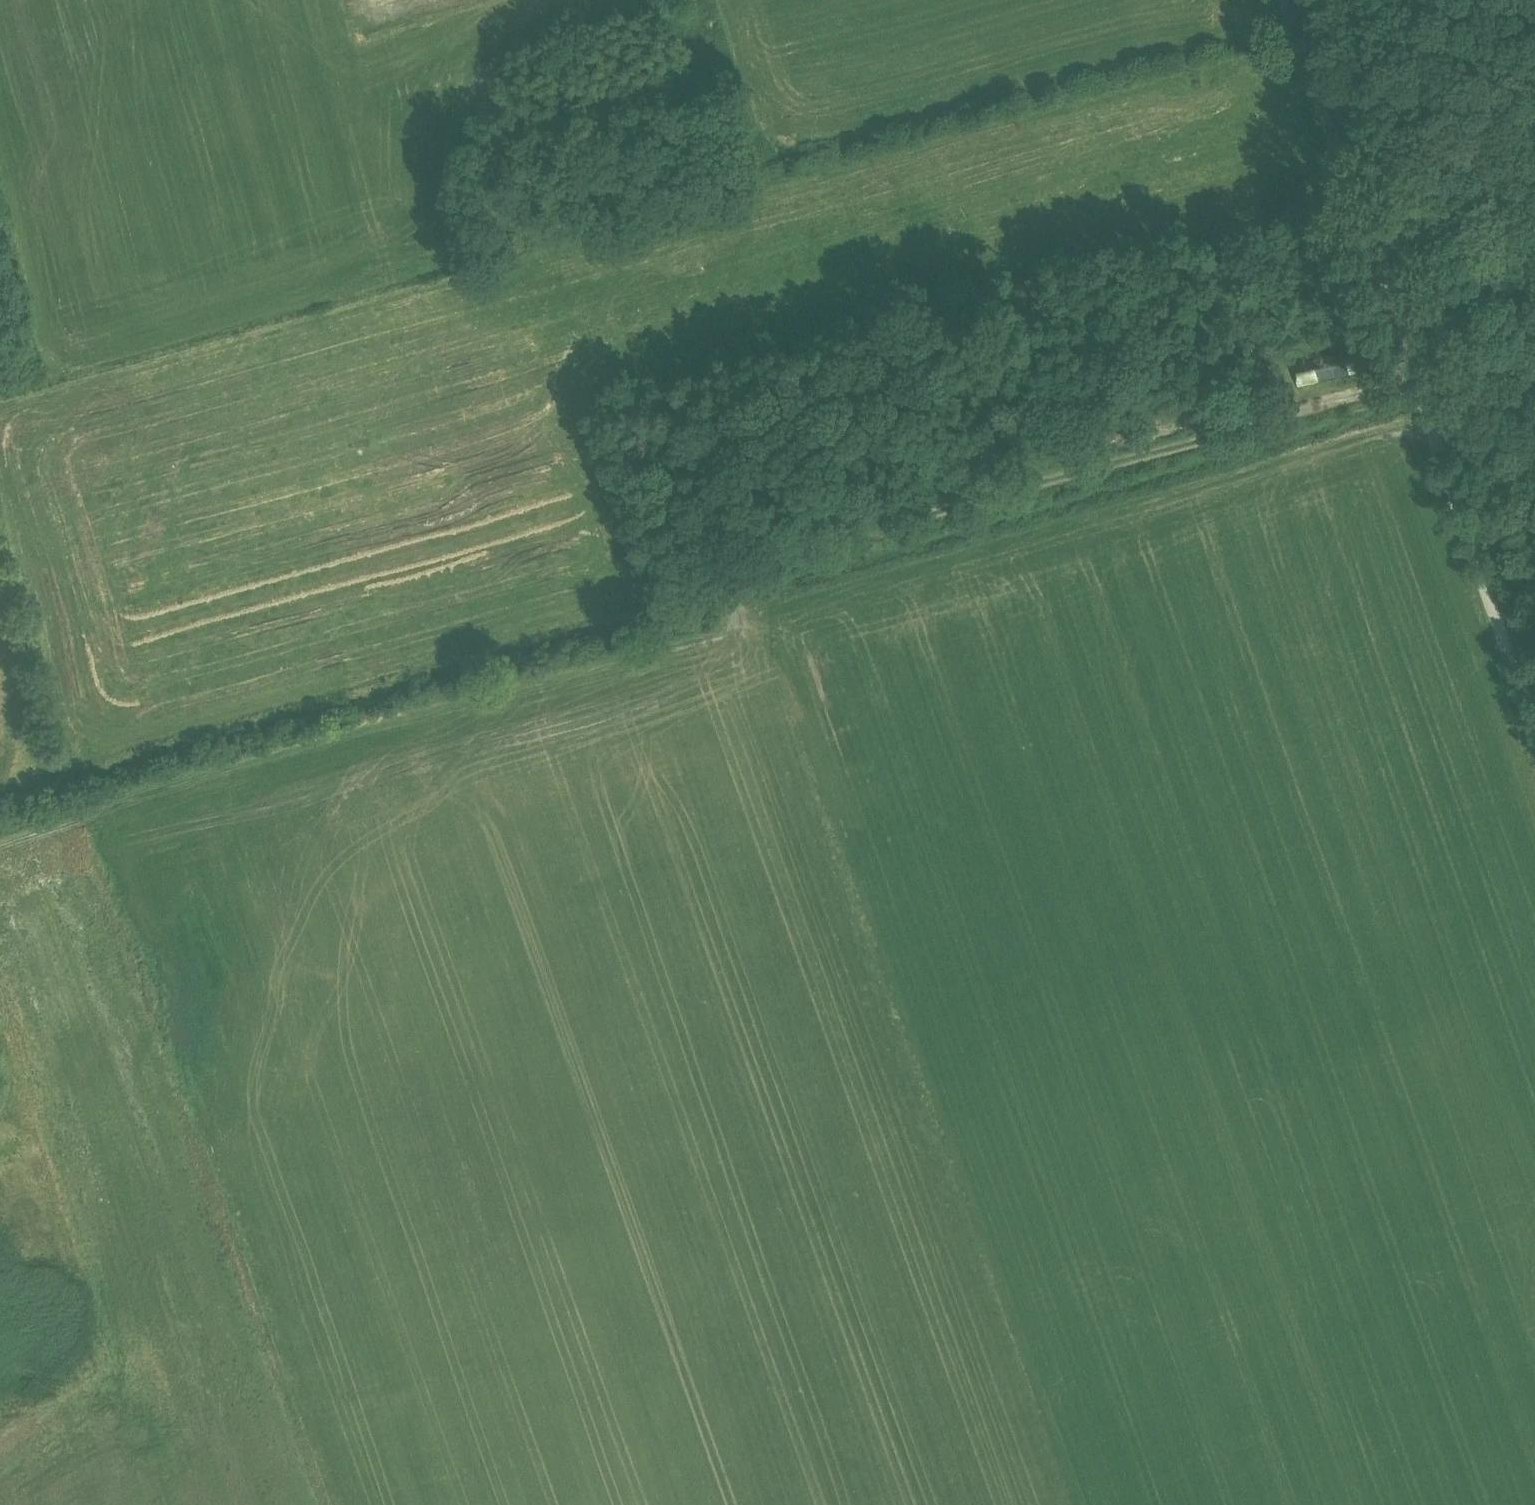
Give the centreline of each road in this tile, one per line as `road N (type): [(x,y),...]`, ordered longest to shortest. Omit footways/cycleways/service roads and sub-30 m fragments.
road 1 (unclassified): [(1287,0),(1534,725)]

